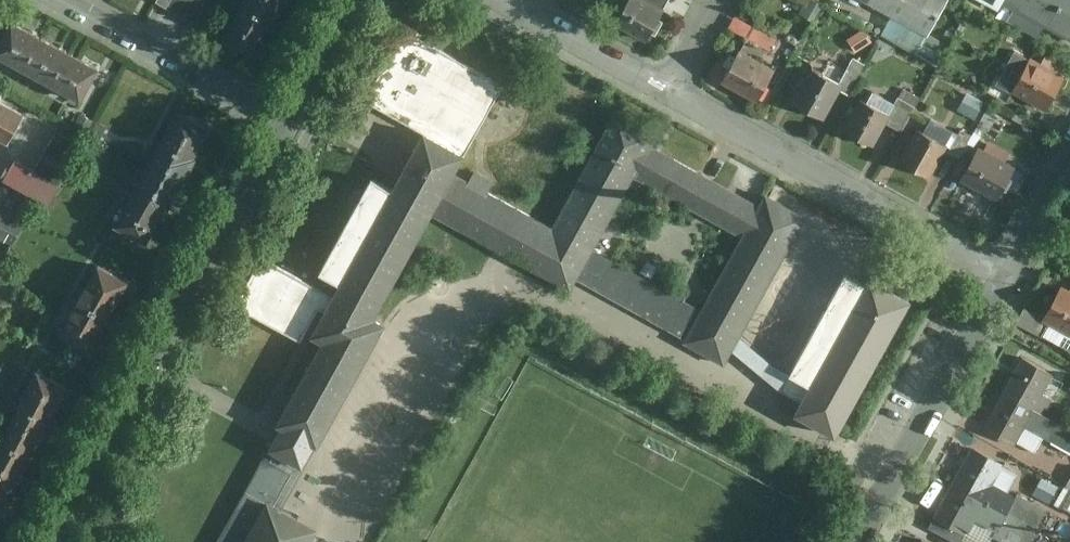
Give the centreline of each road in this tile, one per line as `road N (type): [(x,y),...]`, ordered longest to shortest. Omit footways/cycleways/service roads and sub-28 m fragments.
road 1 (residential): [(286,118),(51,541)]
road 2 (residential): [(1008,276),(669,94)]
road 3 (residential): [(1008,276),(861,541)]
road 4 (residential): [(60,0),(286,118)]
road 5 (residential): [(669,94),(500,0)]
road 6 (residential): [(352,0),(286,118)]
road 7 (residential): [(1069,158),(1008,276)]

